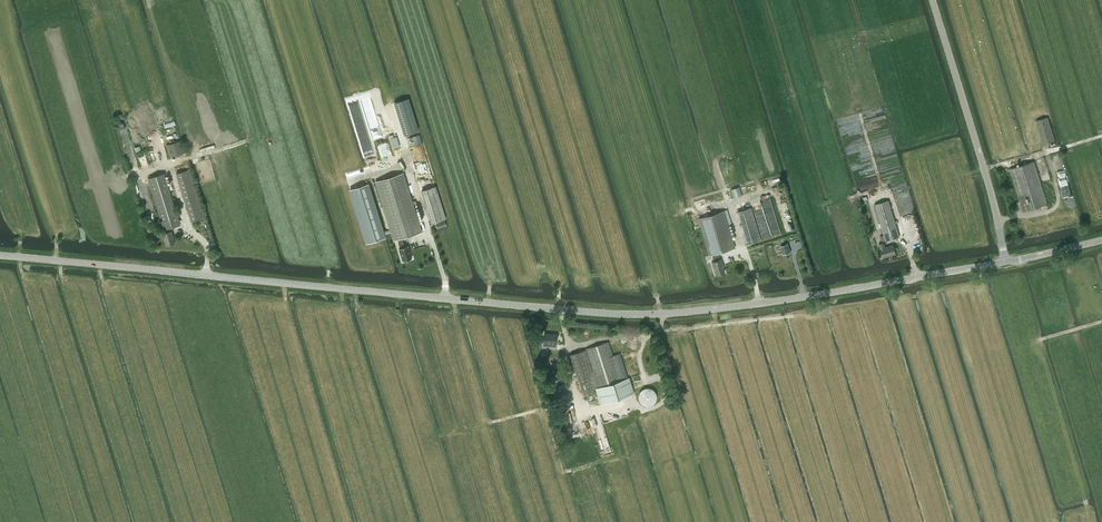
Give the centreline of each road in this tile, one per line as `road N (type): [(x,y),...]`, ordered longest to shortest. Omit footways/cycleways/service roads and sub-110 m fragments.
road 1 (unclassified): [(0,255),(635,315),(759,304),(1005,261)]
road 2 (unclassified): [(1005,261),(934,0)]
road 3 (track): [(645,379),(639,355),(647,336),(661,330),(793,316)]
road 4 (track): [(492,422),(578,400),(567,338)]

